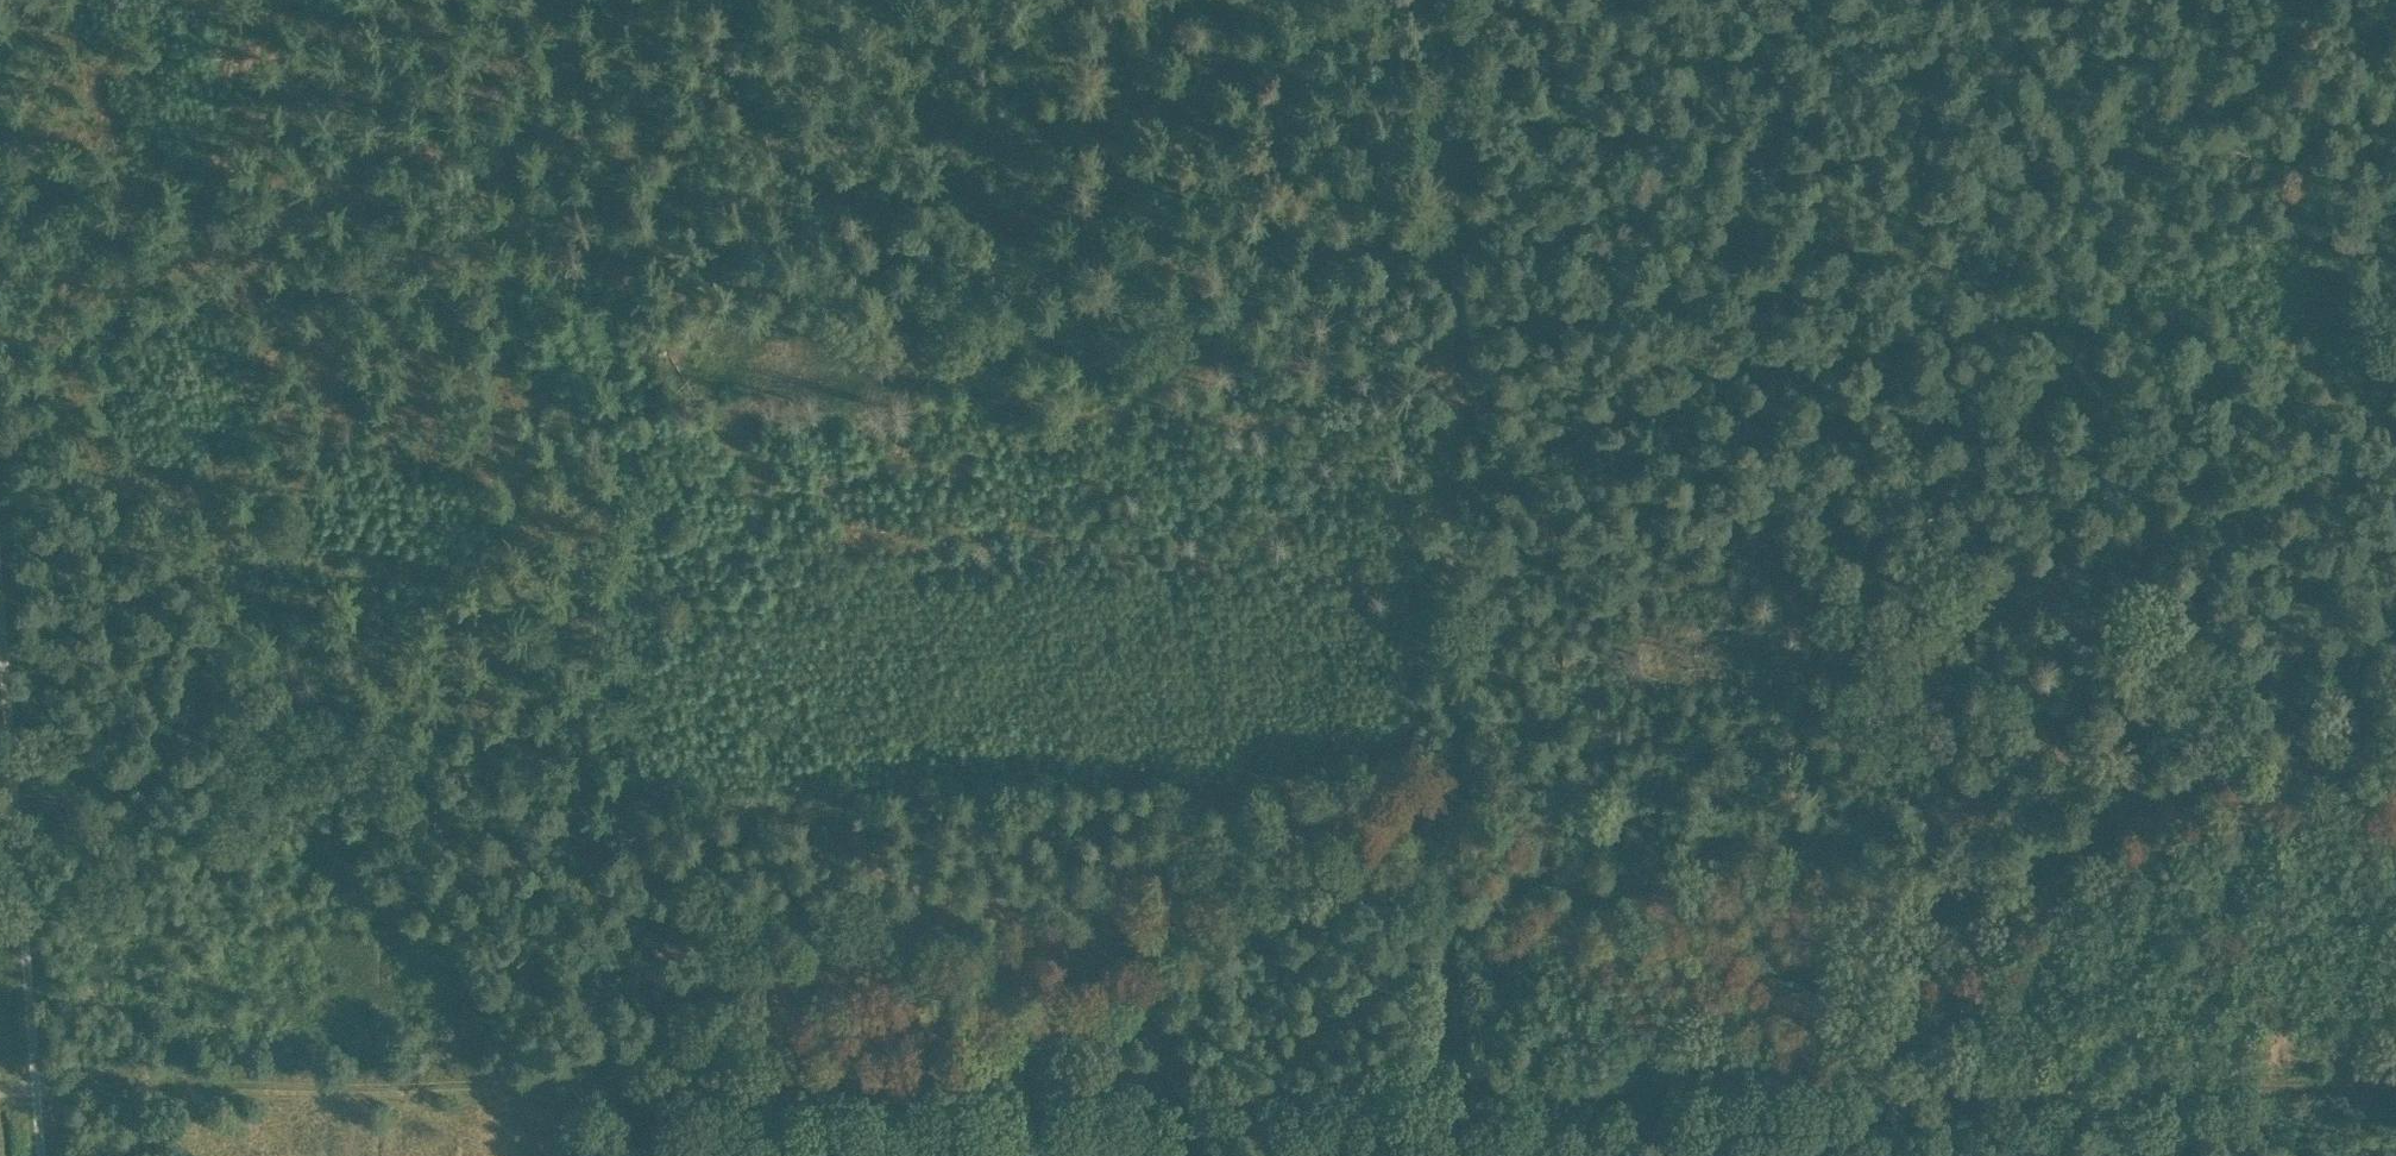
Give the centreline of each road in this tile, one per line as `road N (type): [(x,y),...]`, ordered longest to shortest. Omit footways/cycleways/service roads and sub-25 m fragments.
road 1 (track): [(1444,1091),(0,1086)]
road 2 (track): [(2395,1089),(1444,1091)]
road 3 (track): [(1444,1091),(1437,903),(1444,361)]
road 4 (track): [(1444,361),(1439,0)]

